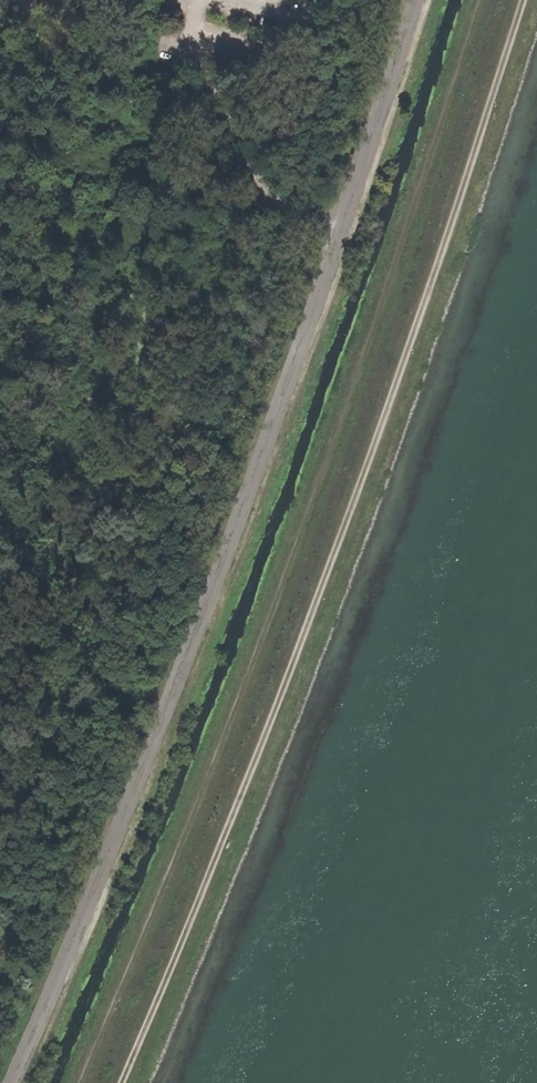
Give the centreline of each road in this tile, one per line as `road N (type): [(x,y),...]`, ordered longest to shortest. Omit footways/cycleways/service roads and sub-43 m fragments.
road 1 (track): [(521,0),(268,734),(118,1082)]
road 2 (track): [(479,0),(348,413),(79,1082)]

